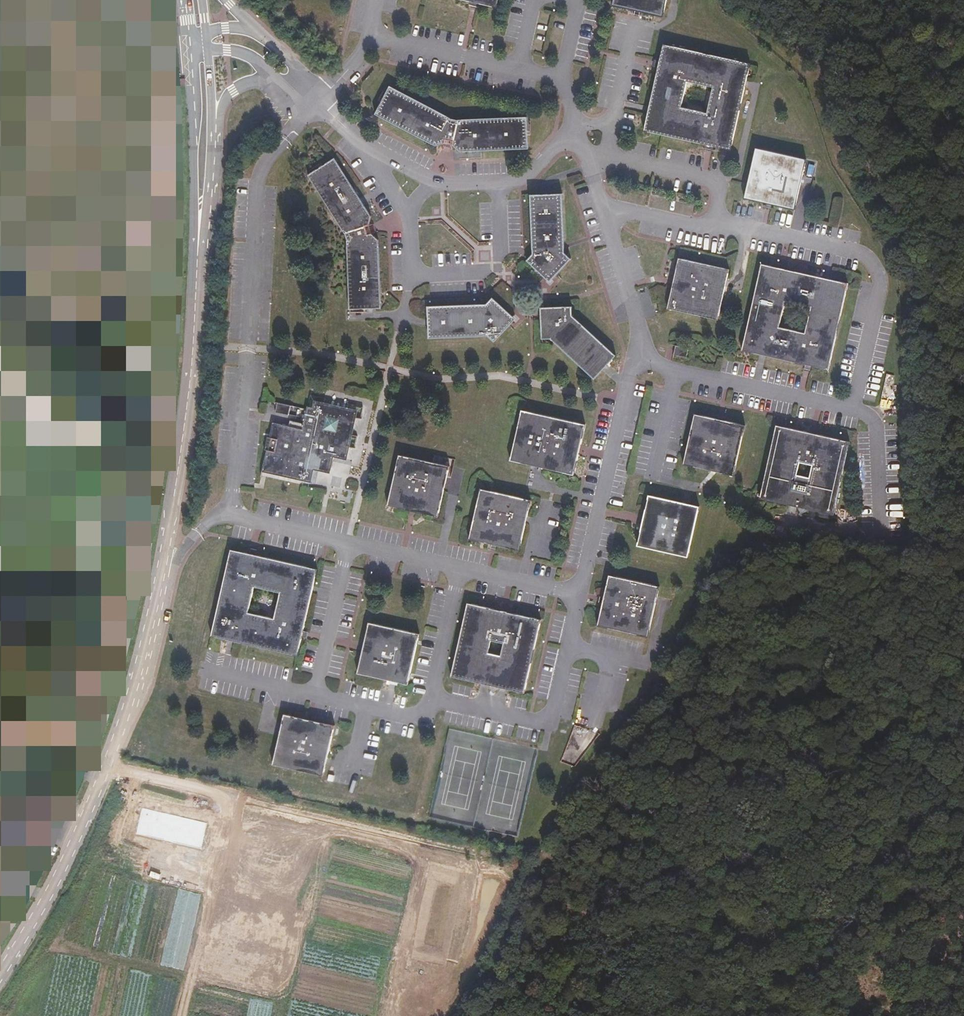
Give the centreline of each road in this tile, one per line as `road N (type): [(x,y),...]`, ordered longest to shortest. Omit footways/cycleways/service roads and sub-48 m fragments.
road 1 (tertiary): [(198,231),(182,448),(133,693)]
road 2 (unclassified): [(317,103),(268,158),(254,195),(230,514)]
road 3 (tertiary): [(133,693),(62,870),(0,977)]
road 4 (unclassified): [(852,409),(877,274),(862,254),(716,221)]
road 5 (unclassified): [(580,597),(634,360)]
road 6 (unclassified): [(409,213),(412,276),(483,273),(501,254),(499,183)]
road 7 (unclassified): [(634,360),(852,409)]
road 8 (unclassified): [(133,693),(174,564),(202,529),(230,514)]
road 9 (unclassified): [(431,699),(543,722),(552,716),(568,648)]
road 10 (tertiary): [(190,46),(198,231)]
road 11 (unclassified): [(634,360),(640,333),(602,207)]
road 12 (unclassified): [(348,543),(315,695)]
road 13 (unclassified): [(518,70),(371,38)]
road 14 (unclassified): [(716,221),(719,194),(711,181),(608,155)]
road 15 (unclassified): [(431,699),(427,720),(315,695)]
road 16 (unclassified): [(460,569),(431,699)]
road 17 (unclassified): [(852,409),(877,427),(883,525)]
road 18 (unclassified): [(460,569),(580,597)]
road 19 (unclassified): [(230,514),(348,543)]

